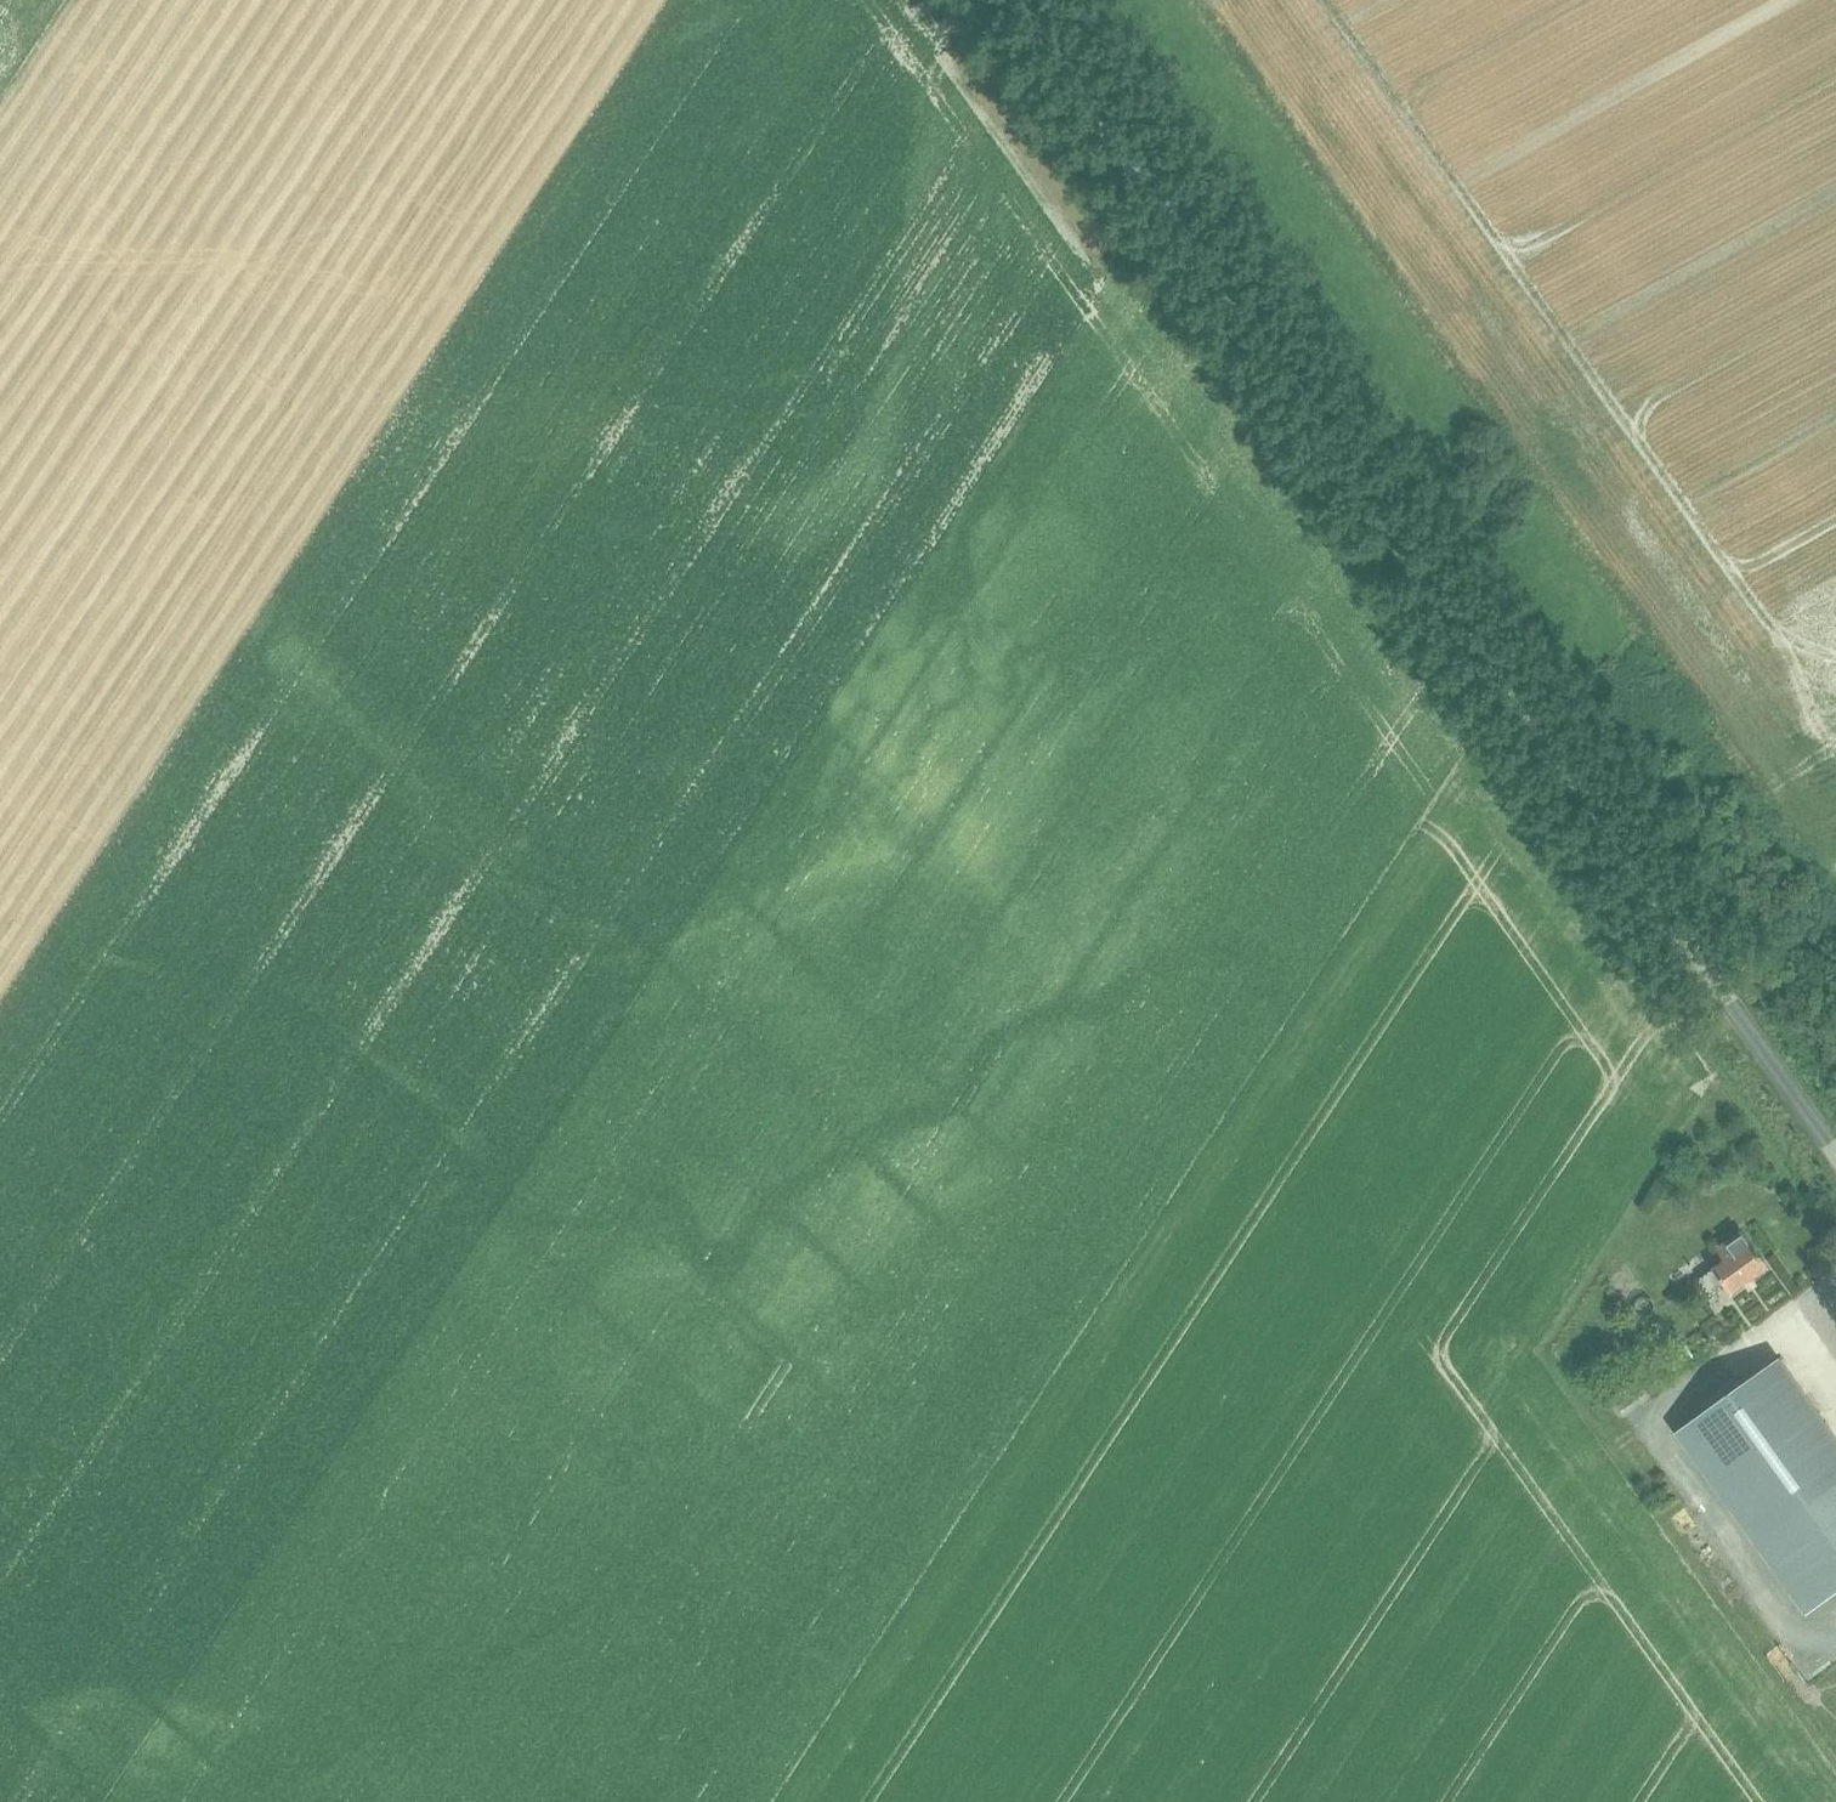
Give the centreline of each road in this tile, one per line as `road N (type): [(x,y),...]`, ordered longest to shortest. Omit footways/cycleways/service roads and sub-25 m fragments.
road 1 (unclassified): [(1835,1153),(1017,0)]

